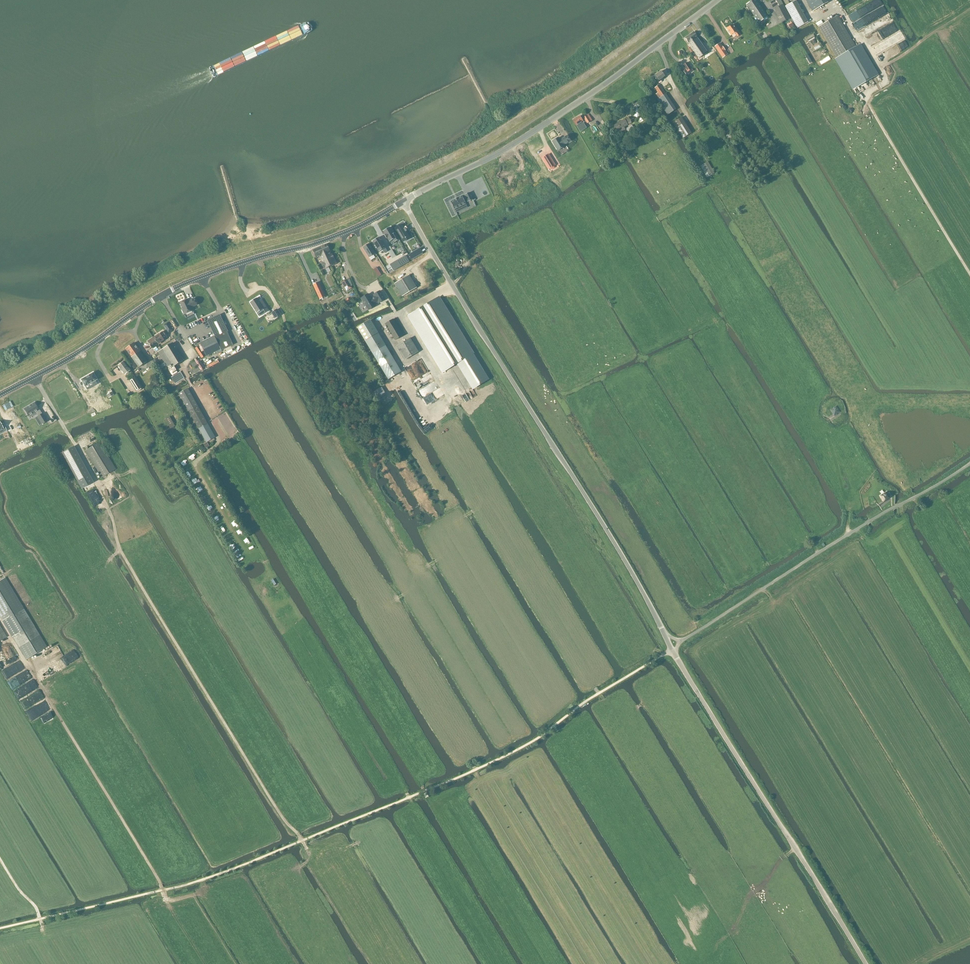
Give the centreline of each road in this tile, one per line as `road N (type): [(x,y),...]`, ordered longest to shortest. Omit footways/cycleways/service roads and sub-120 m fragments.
road 1 (track): [(0,928),(210,878),(522,748),(969,464)]
road 2 (unclassified): [(866,963),(403,201)]
road 3 (tertiary): [(0,395),(164,293),(345,234),(403,201)]
road 4 (track): [(109,509),(134,574),(302,841)]
road 5 (tertiary): [(403,201),(509,148),(718,0)]
road 6 (track): [(205,892),(167,901),(36,678)]
road 7 (track): [(891,91),(868,103),(969,273)]

